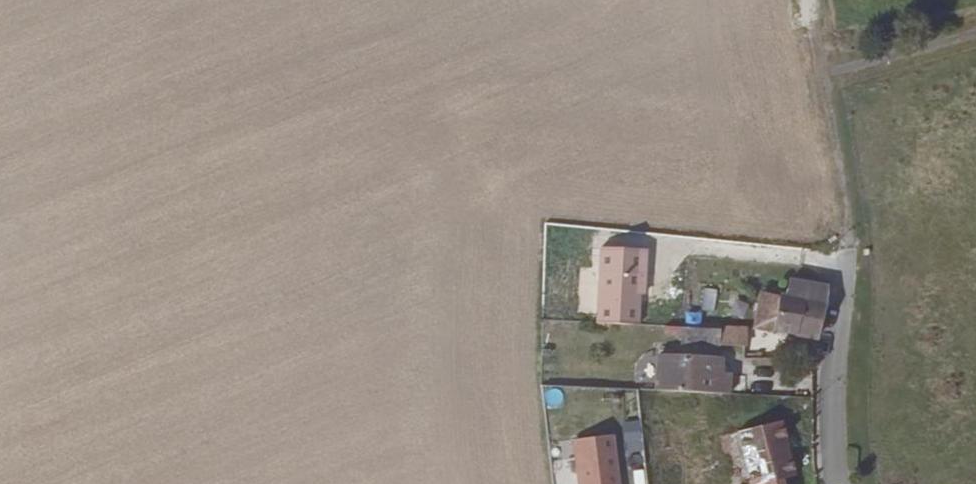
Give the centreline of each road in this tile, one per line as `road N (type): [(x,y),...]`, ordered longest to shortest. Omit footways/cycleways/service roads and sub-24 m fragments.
road 1 (track): [(819,0),(854,255)]
road 2 (residential): [(841,483),(835,452),(854,255)]

